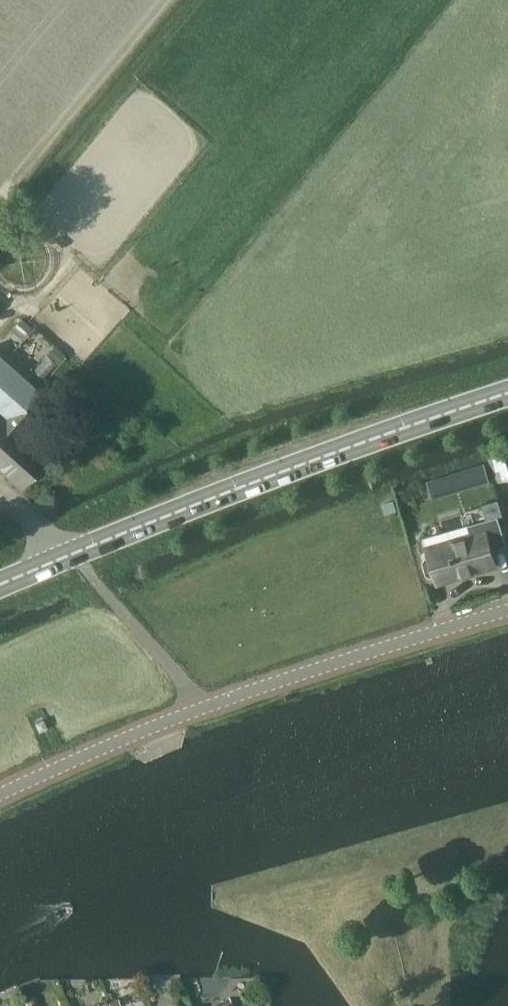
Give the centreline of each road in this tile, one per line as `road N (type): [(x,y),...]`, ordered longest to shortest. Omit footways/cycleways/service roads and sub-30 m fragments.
road 1 (secondary): [(0,585),(241,487),(507,393)]
road 2 (tertiary): [(0,794),(202,708),(507,616)]

